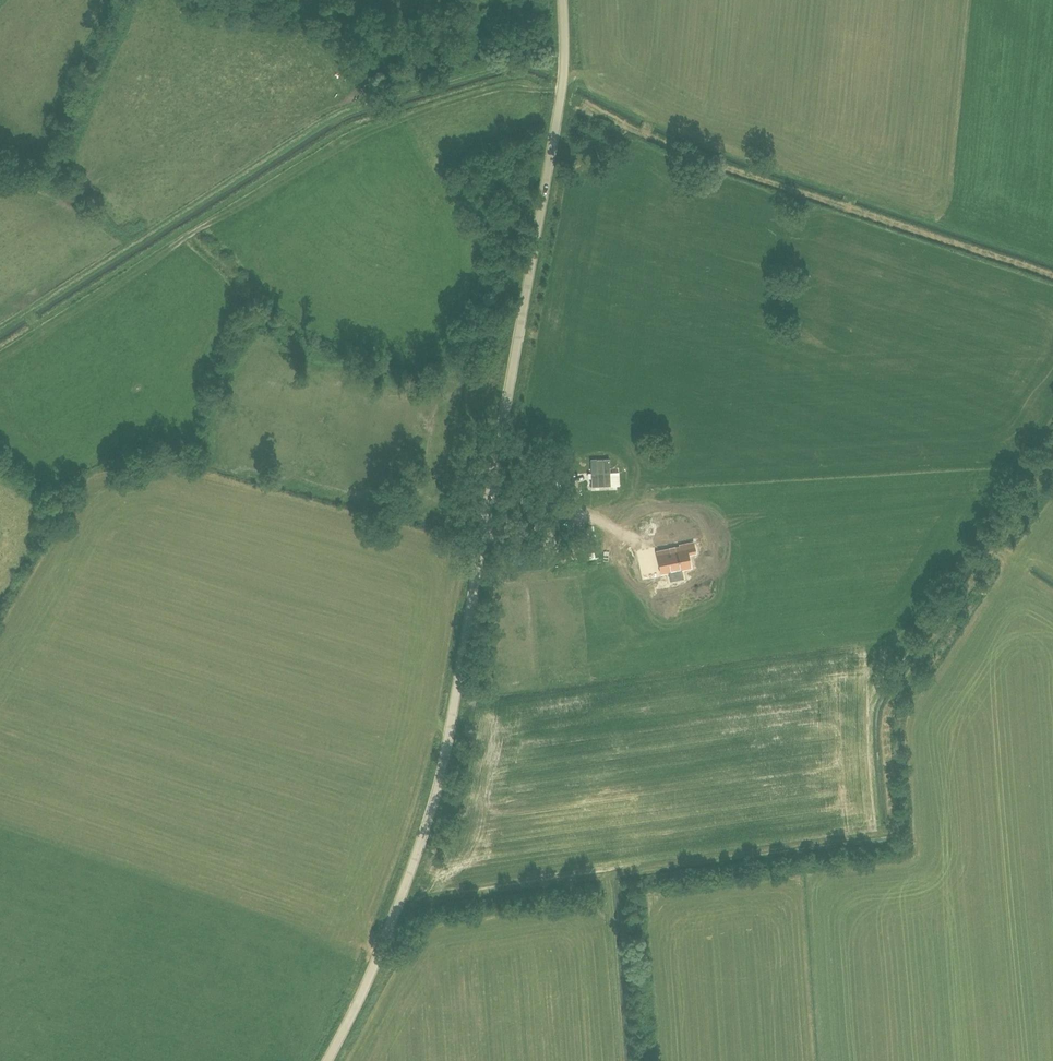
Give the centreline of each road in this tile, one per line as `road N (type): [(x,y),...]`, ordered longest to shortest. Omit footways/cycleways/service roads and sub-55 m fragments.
road 1 (unclassified): [(327,1060),(393,918),(438,785),(562,78),(562,0)]

